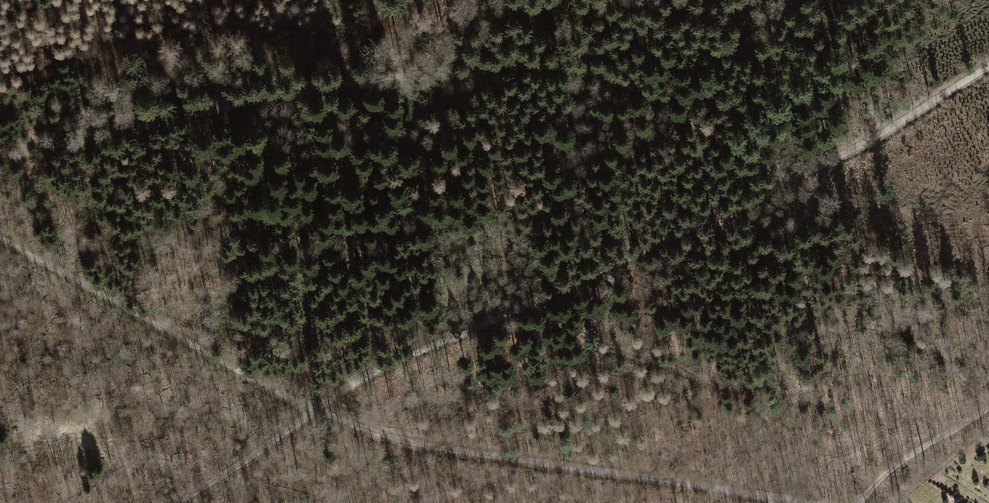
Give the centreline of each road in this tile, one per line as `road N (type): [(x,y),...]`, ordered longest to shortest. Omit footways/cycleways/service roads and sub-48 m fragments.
road 1 (track): [(0,157),(180,106),(524,66),(591,71),(800,176)]
road 2 (track): [(988,66),(800,176),(319,407)]
road 3 (track): [(802,502),(403,442),(319,407)]
road 4 (track): [(319,407),(218,361),(0,238)]
road 5 (track): [(319,407),(176,502)]
road 6 (track): [(988,409),(904,459),(861,502)]

